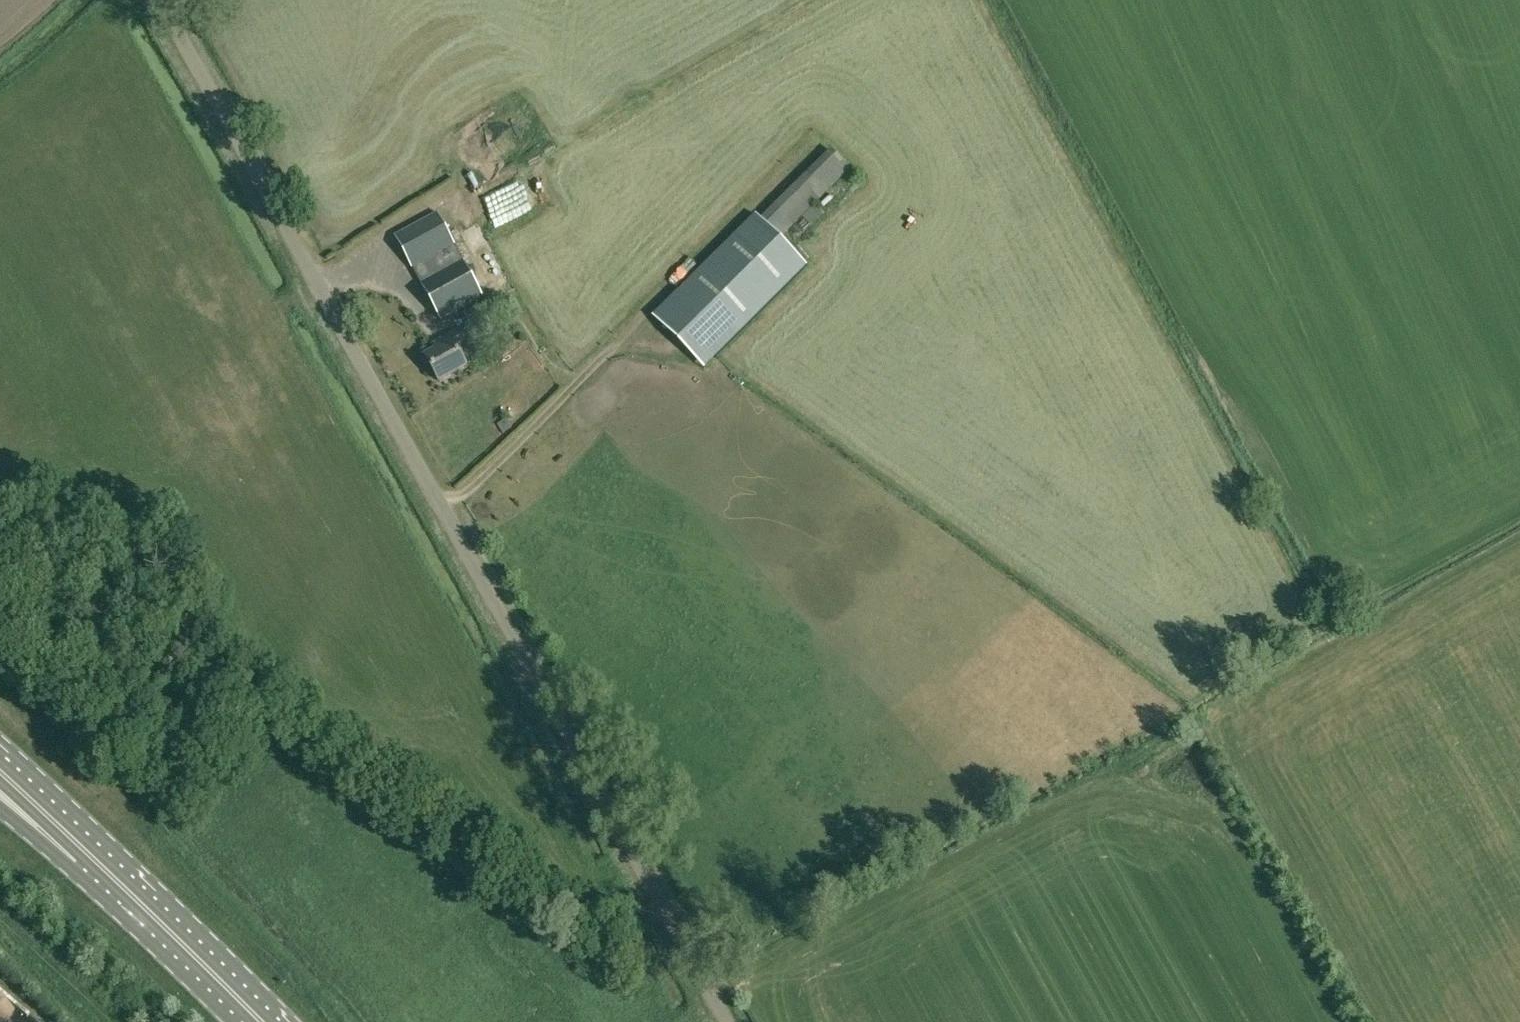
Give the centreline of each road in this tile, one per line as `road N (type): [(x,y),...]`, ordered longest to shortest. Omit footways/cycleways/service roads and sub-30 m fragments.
road 1 (unclassified): [(723,1021),(156,0)]
road 2 (primary): [(264,1021),(87,851)]
road 3 (primary): [(87,851),(0,767)]

